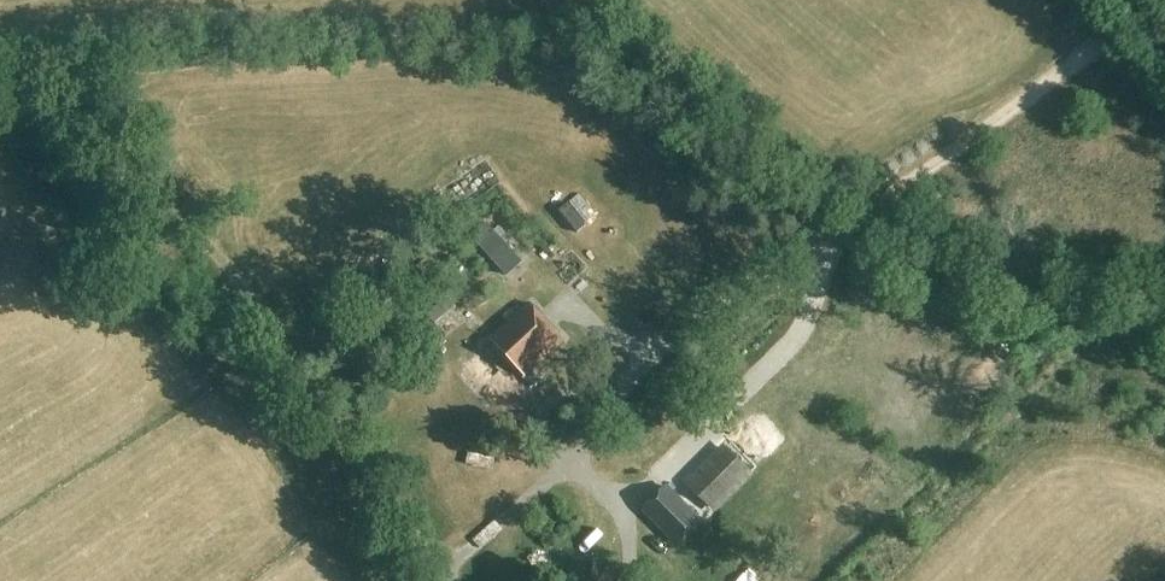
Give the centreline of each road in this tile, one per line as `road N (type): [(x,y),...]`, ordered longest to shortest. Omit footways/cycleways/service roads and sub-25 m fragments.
road 1 (track): [(0,112),(55,113),(125,151),(196,228),(446,574)]

